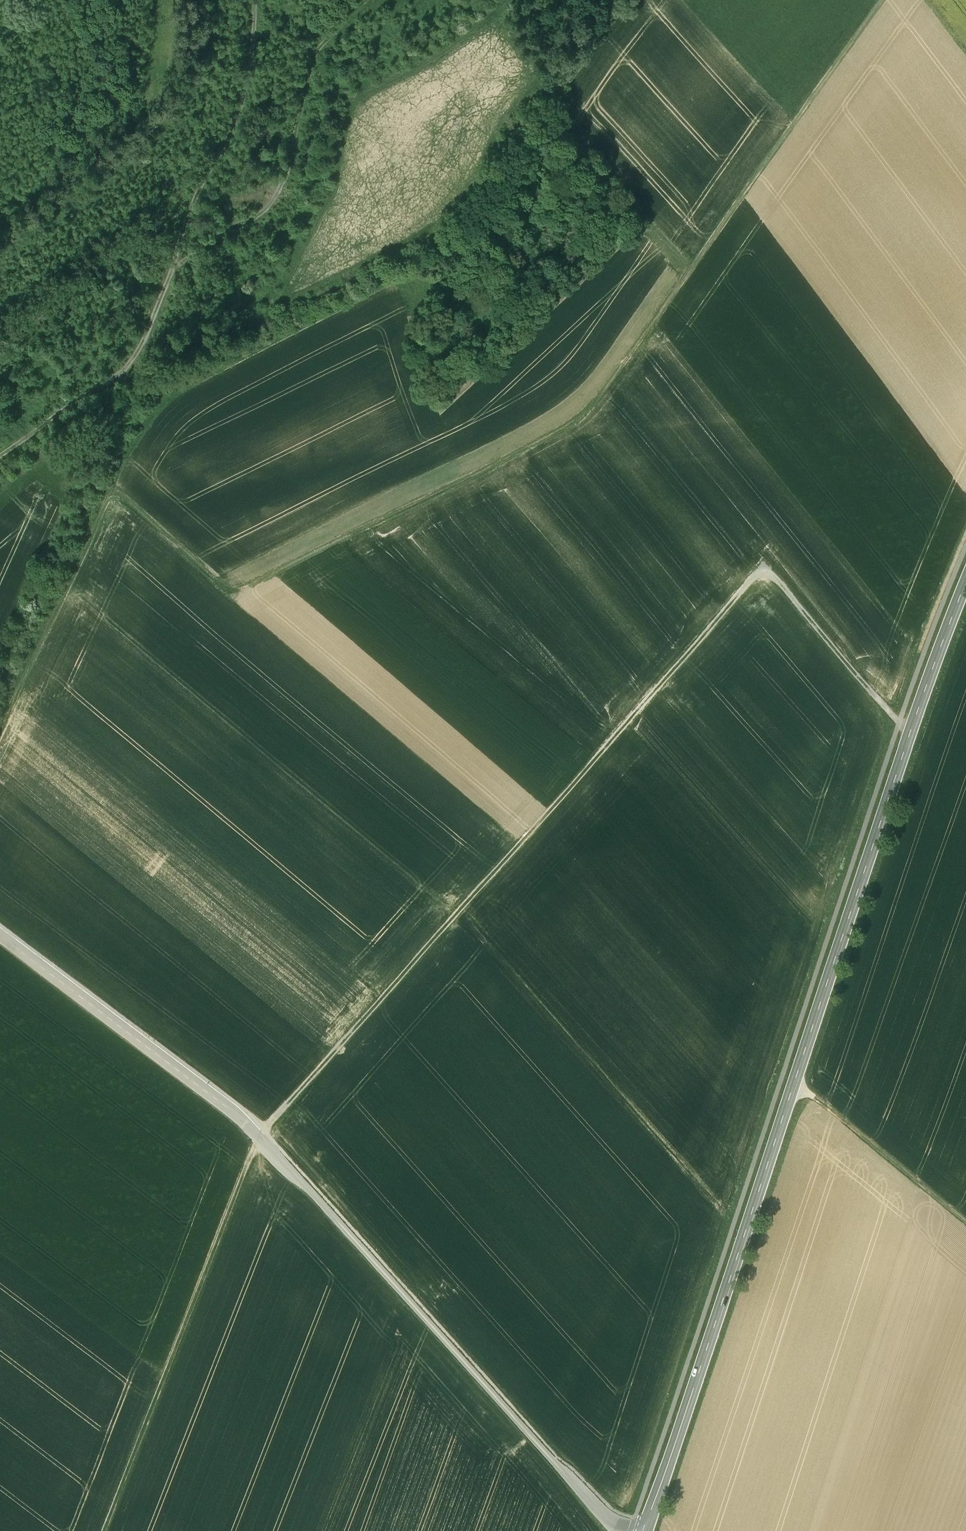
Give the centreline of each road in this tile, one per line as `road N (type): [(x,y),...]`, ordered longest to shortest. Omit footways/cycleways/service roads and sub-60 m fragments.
road 1 (track): [(106,486),(232,593),(554,436),(607,389),(882,0)]
road 2 (tertiary): [(644,1530),(965,583)]
road 3 (track): [(614,19),(466,243),(388,292),(198,382),(151,415),(119,460),(0,716)]
road 4 (track): [(911,729),(762,569),(301,1090)]
road 5 (unclassified): [(0,942),(260,1139),(612,1530)]
road 6 (track): [(255,0),(251,63),(148,332),(102,392),(0,458)]
road 7 (track): [(104,1530),(249,1156),(301,1090)]
road 8 (track): [(965,1223),(812,1095),(792,1088)]

